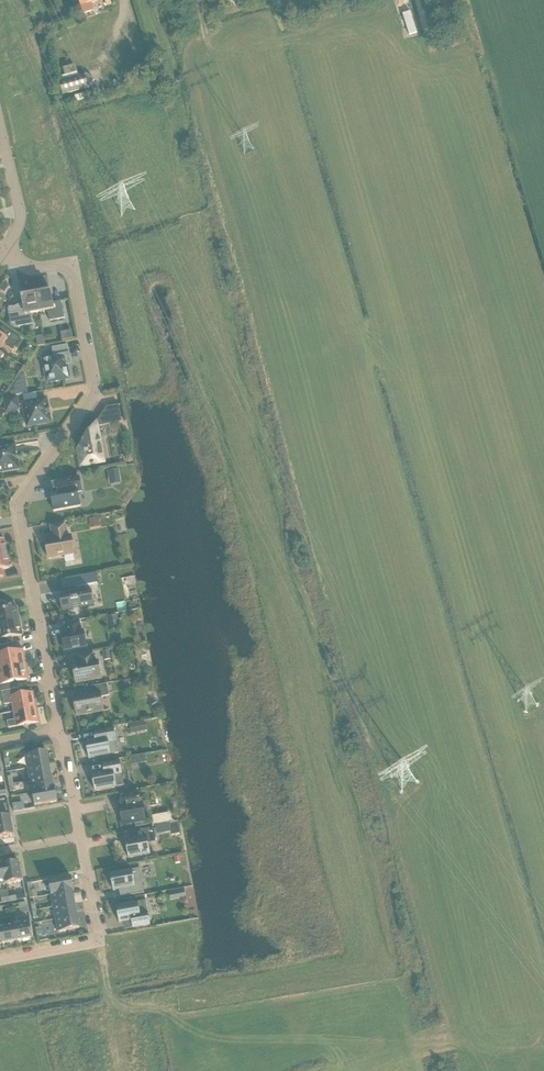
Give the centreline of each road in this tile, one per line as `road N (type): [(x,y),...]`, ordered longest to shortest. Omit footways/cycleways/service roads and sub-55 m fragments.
road 1 (residential): [(60,732),(22,507),(96,385),(71,263),(31,266),(4,252)]
road 2 (residential): [(82,836),(101,944),(0,962)]
road 3 (residential): [(4,252),(21,220),(0,125)]

